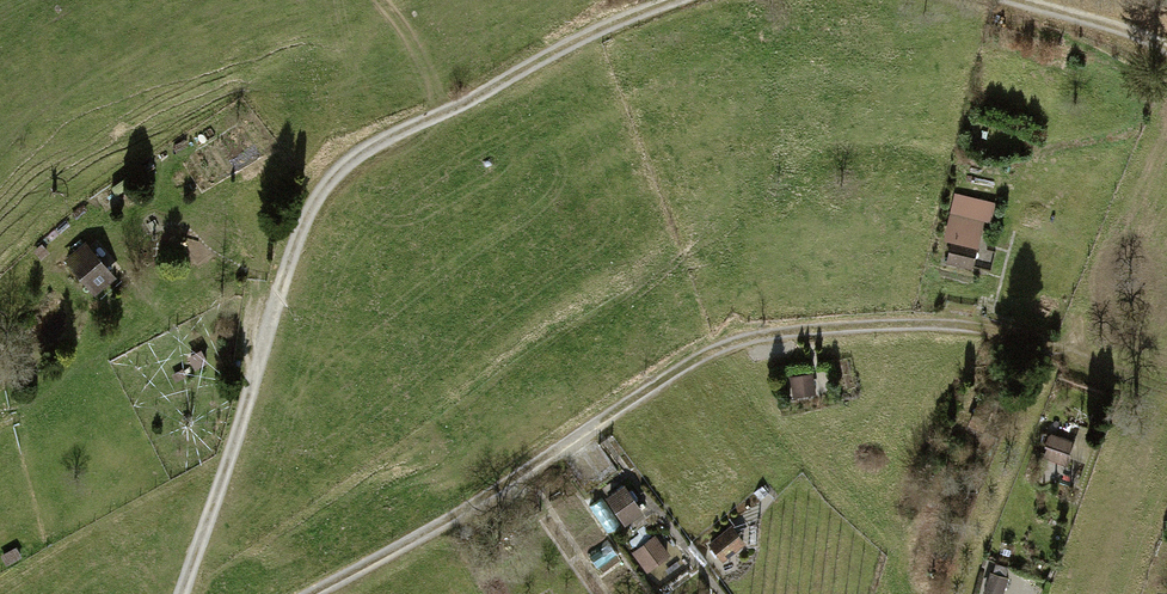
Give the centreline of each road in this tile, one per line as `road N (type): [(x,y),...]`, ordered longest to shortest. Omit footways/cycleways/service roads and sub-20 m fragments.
road 1 (track): [(316,593),(732,341),(878,321),(985,328),(1063,352),(1166,80)]
road 2 (track): [(675,0),(591,33),(370,147),(317,196),(297,237),(184,593)]
road 3 (track): [(1166,48),(1016,0)]

